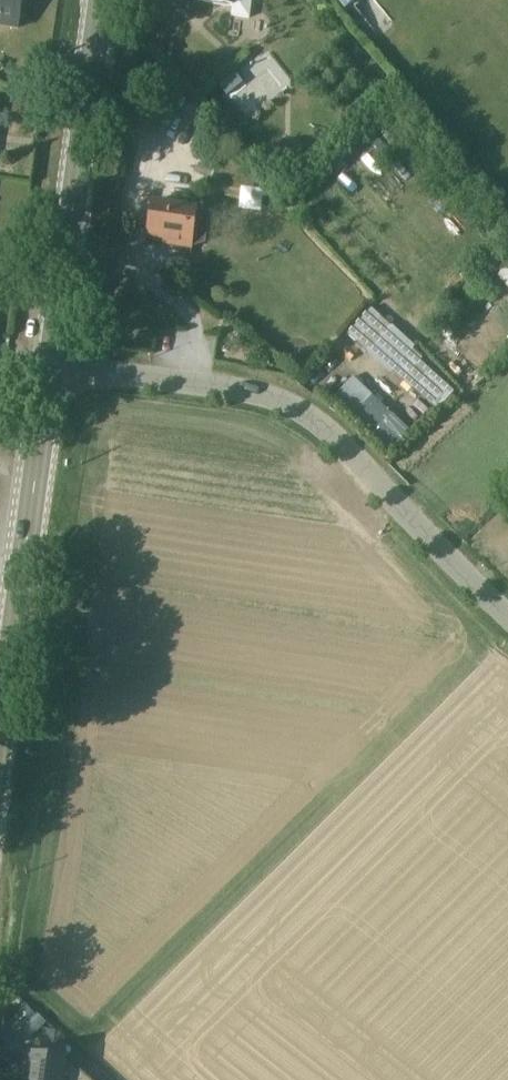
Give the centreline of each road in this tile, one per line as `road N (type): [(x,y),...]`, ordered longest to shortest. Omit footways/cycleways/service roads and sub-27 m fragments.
road 1 (residential): [(51,370),(260,398),(302,414),(507,622)]
road 2 (primary): [(0,743),(51,370)]
road 3 (primary): [(51,370),(102,0)]

